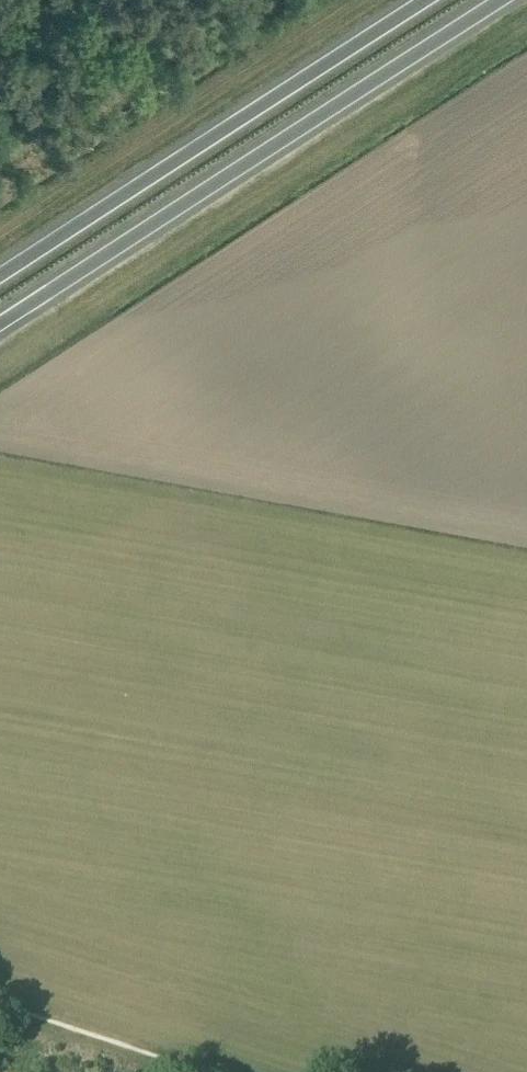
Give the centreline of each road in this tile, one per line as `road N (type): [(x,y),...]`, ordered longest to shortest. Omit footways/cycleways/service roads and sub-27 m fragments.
road 1 (trunk): [(0,322),(493,0)]
road 2 (trunk): [(424,0),(0,279)]

